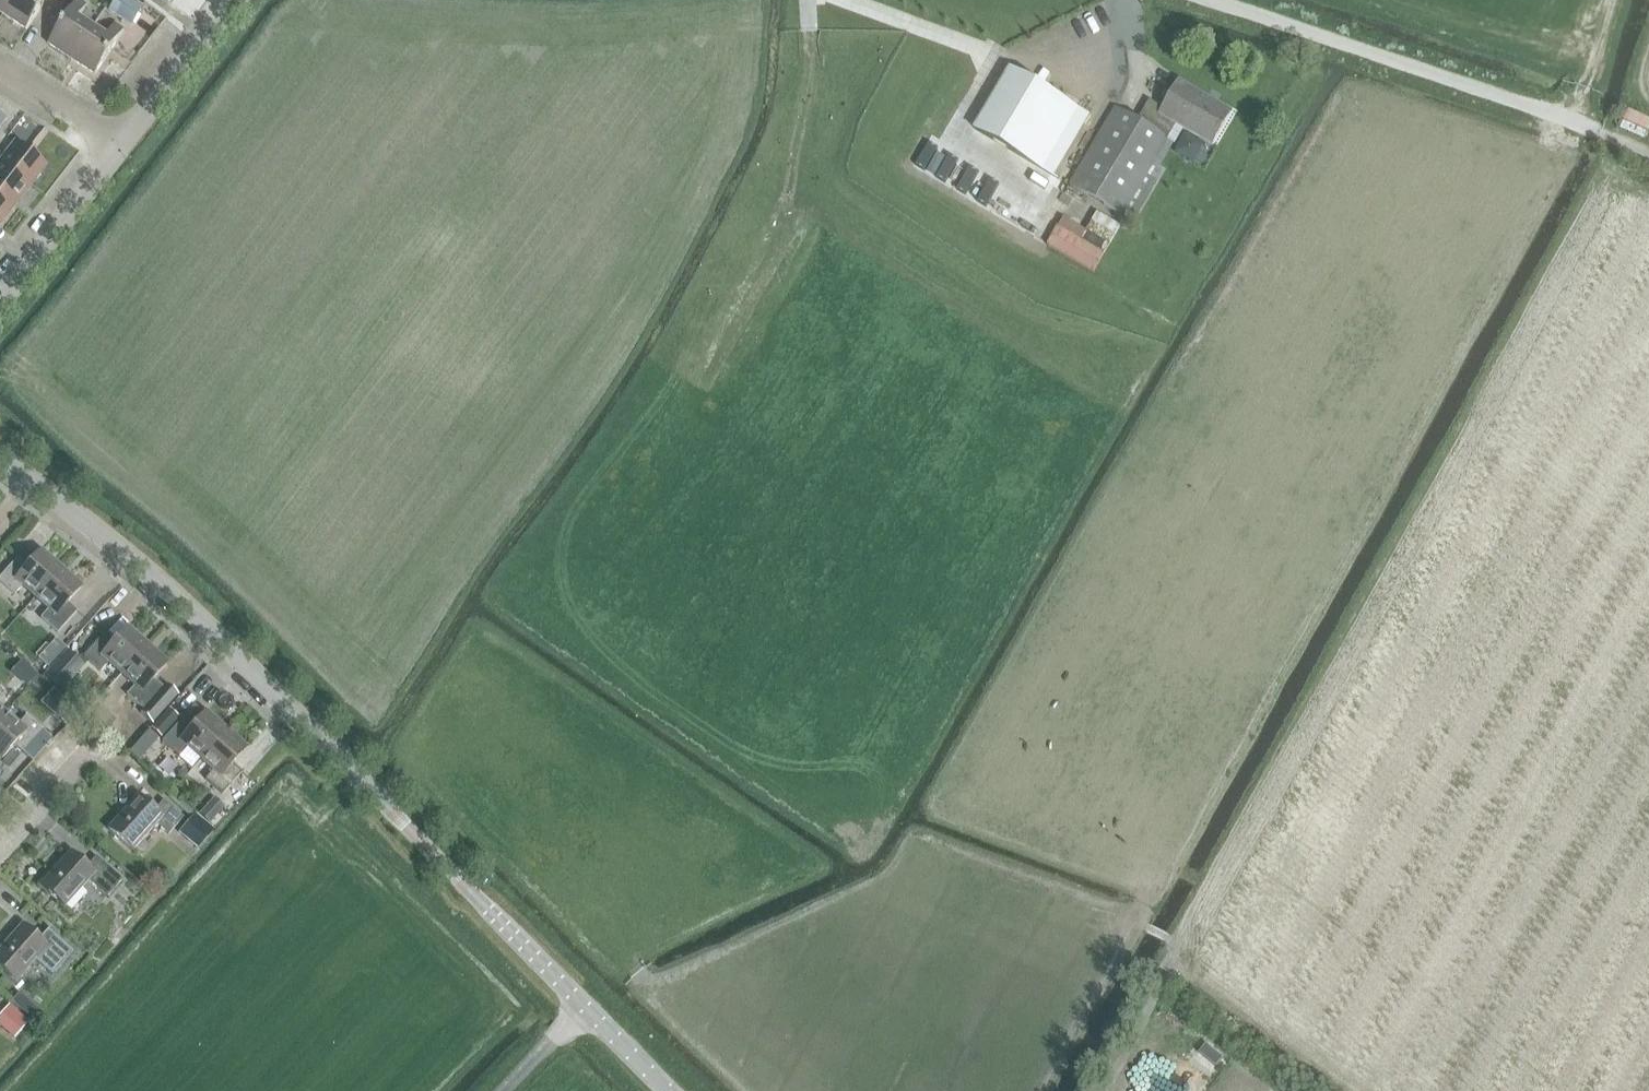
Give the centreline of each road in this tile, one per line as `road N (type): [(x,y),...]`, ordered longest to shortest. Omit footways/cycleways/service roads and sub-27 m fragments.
road 1 (tertiary): [(586,1008),(202,622),(0,456)]
road 2 (unclassified): [(1563,117),(1211,0)]
road 3 (unclassified): [(118,143),(0,300)]
road 4 (unclassified): [(231,0),(118,143)]
road 5 (residential): [(118,143),(0,66)]
road 6 (residential): [(0,846),(88,747)]

